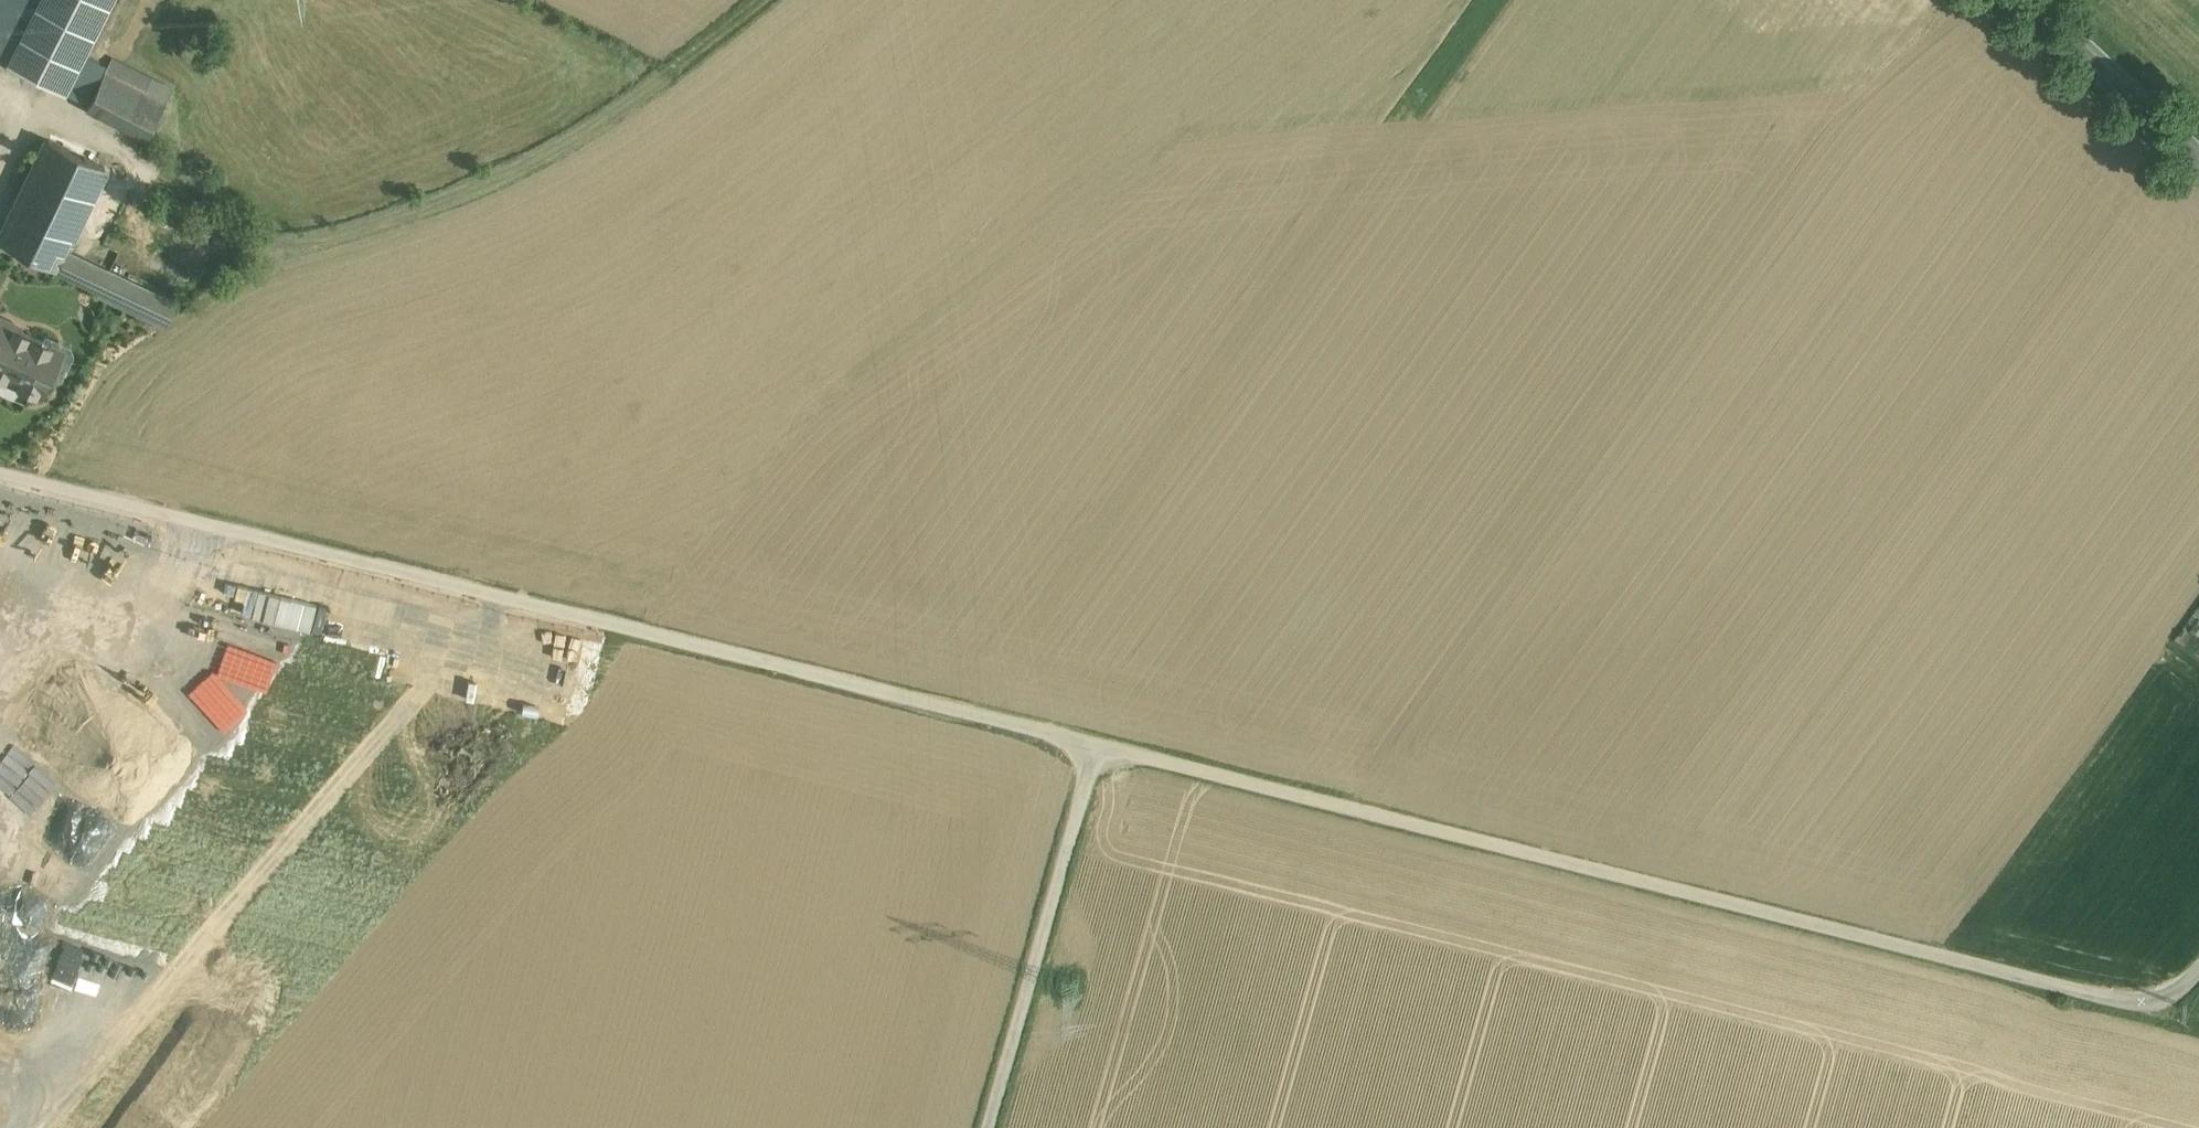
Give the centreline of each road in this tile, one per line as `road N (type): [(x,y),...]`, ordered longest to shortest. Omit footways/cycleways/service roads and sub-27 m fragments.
road 1 (unclassified): [(2198,975),(2148,996),(2117,994),(1097,744)]
road 2 (unclassified): [(1097,744),(0,471)]
road 3 (unclassified): [(990,1127),(1097,744)]
road 4 (tertiary): [(2198,159),(2028,0)]

